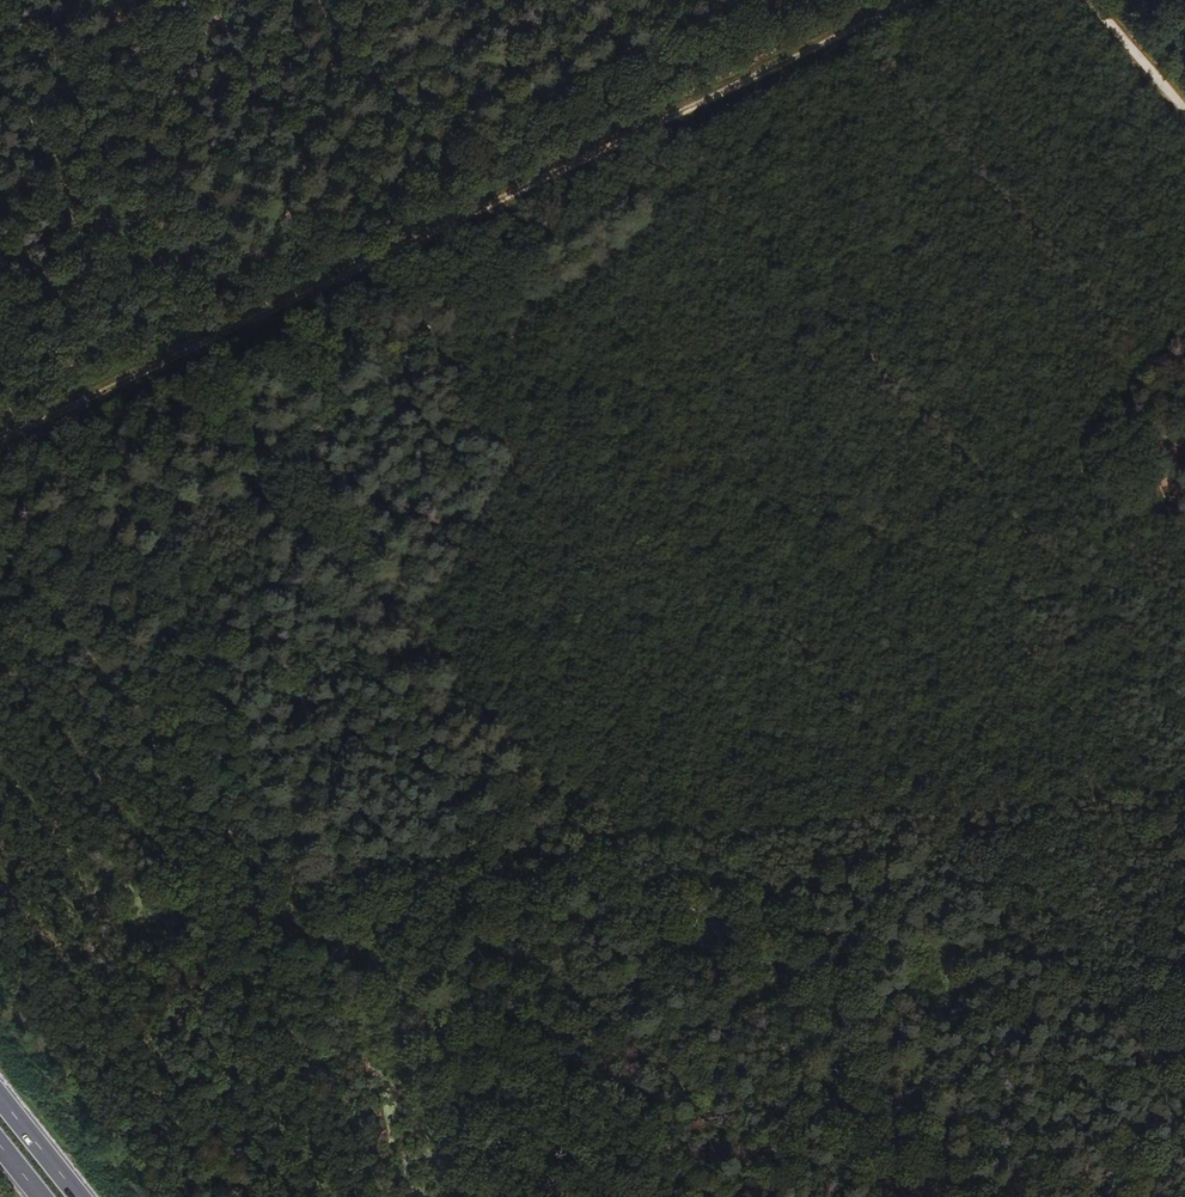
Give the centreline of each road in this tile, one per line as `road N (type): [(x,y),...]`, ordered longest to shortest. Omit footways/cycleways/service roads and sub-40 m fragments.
road 1 (track): [(1184,109),(1091,0)]
road 2 (primary): [(76,1196),(0,1102)]

